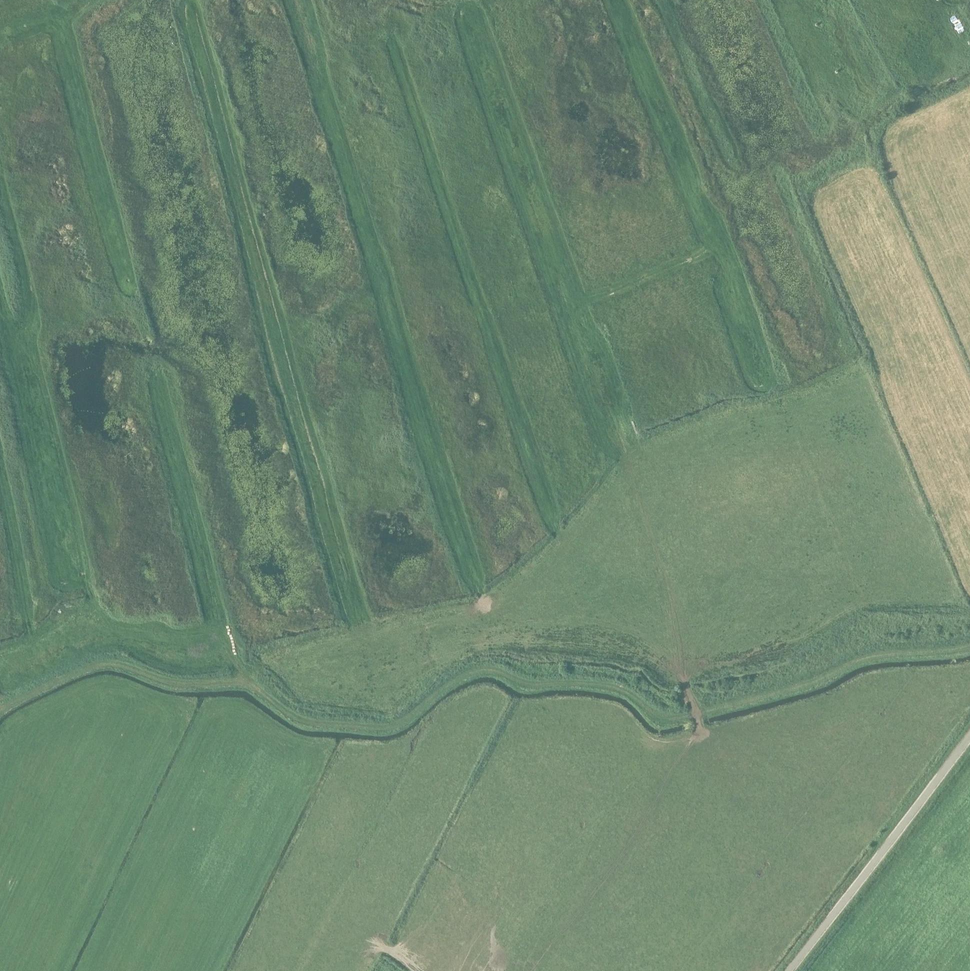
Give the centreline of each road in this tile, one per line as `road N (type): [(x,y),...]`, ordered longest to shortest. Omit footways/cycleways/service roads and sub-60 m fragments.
road 1 (tertiary): [(789,970),(969,736)]

